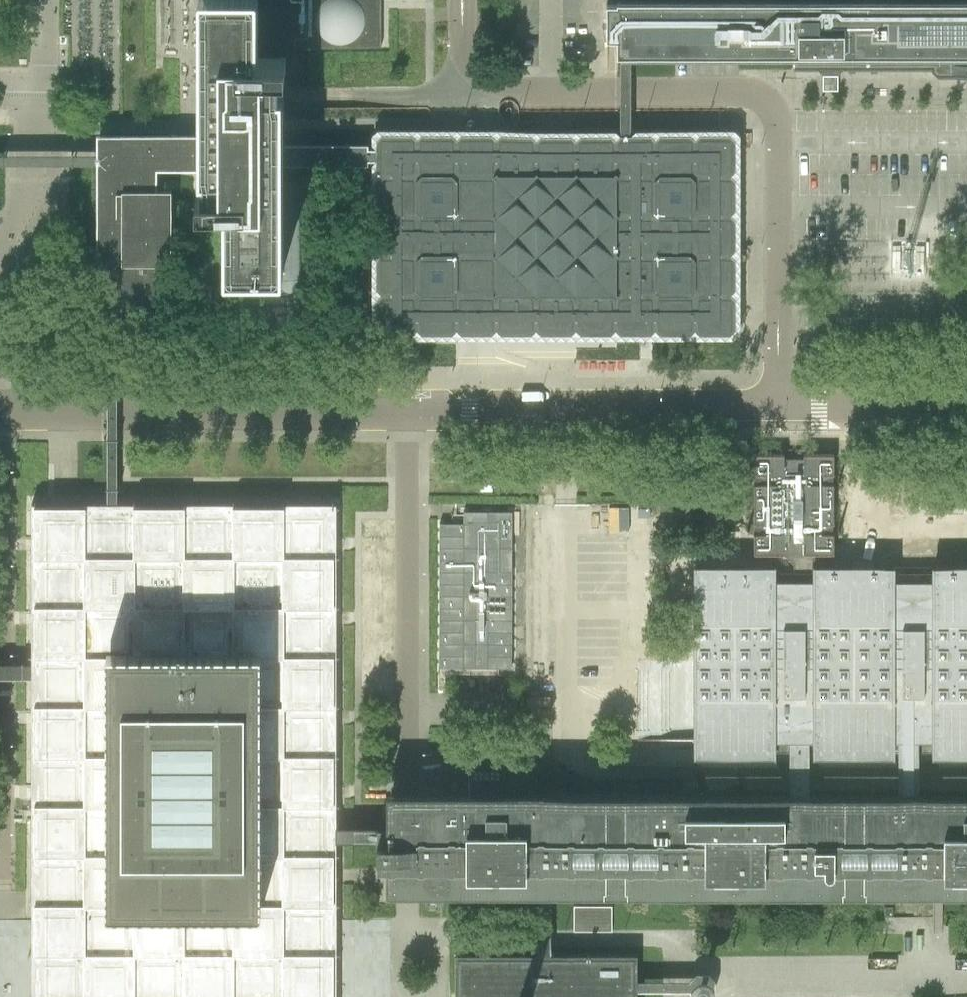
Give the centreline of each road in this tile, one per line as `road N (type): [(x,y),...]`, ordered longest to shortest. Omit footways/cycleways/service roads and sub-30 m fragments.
road 1 (unclassified): [(775,410),(776,131),(763,99),(748,91),(498,88),(476,76),(463,54),(461,0)]
road 2 (unclassified): [(0,410),(409,410)]
road 3 (unclassified): [(409,410),(775,410)]
road 4 (unclassified): [(409,410),(408,708)]
road 5 (unclassified): [(43,0),(38,146),(0,261)]
road 6 (unclassified): [(966,410),(775,410)]

